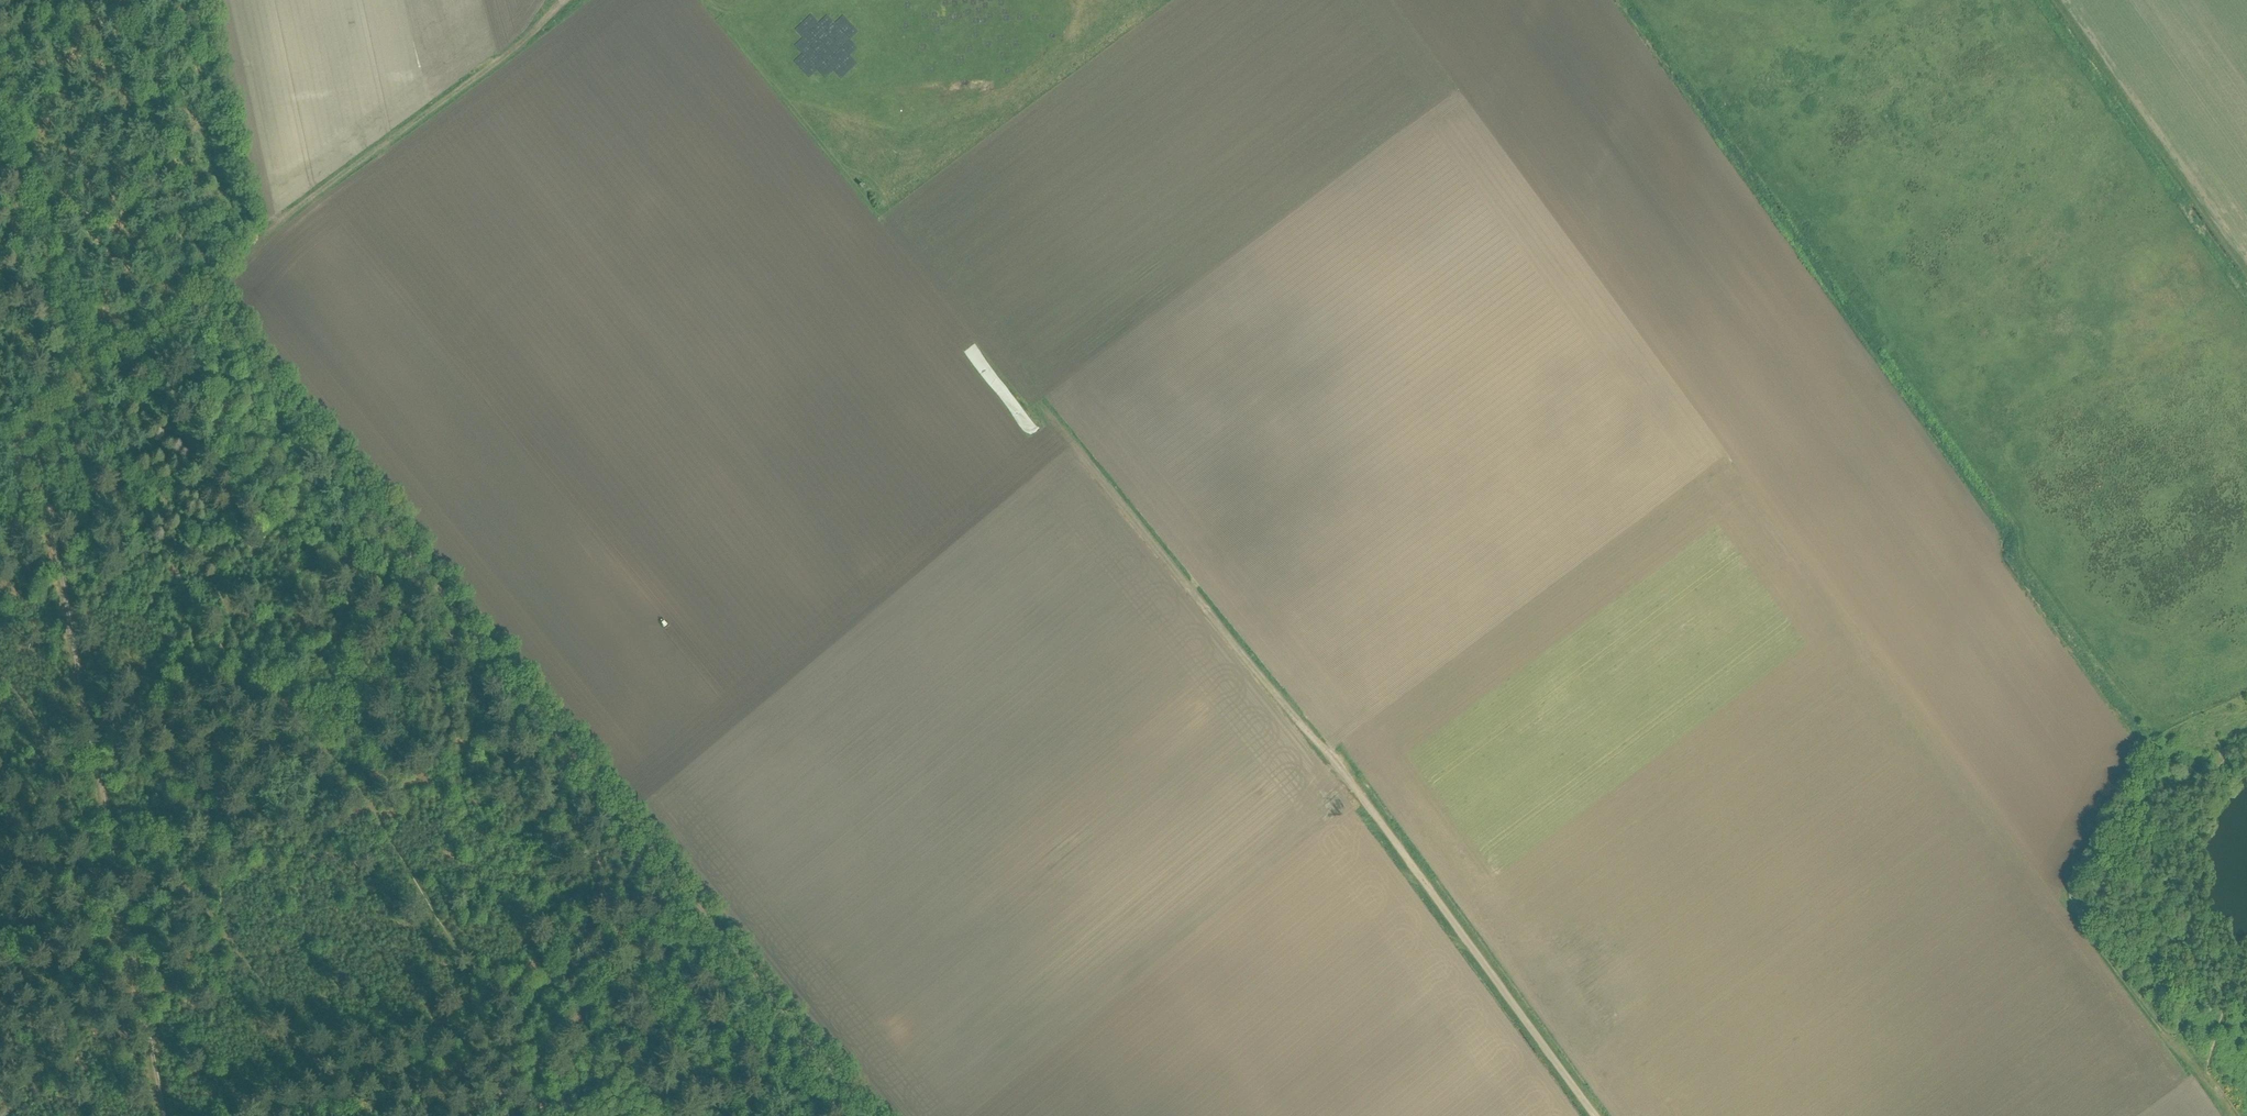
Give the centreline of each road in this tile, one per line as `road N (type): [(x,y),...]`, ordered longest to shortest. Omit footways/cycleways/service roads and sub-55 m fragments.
road 1 (track): [(205,302),(868,1115)]
road 2 (track): [(166,1115),(34,428)]
road 3 (track): [(364,1115),(158,857),(0,676)]
road 4 (unclassified): [(1595,1115),(1297,719)]
road 5 (track): [(548,18),(255,241),(205,302)]
road 6 (track): [(1297,719),(1037,401)]
road 7 (track): [(163,0),(159,214),(169,254),(205,302)]
road 8 (track): [(473,1115),(699,910)]
road 9 (track): [(2236,1115),(2075,918)]
road 10 (track): [(205,302),(0,452)]
road 11 (track): [(84,390),(0,192)]

